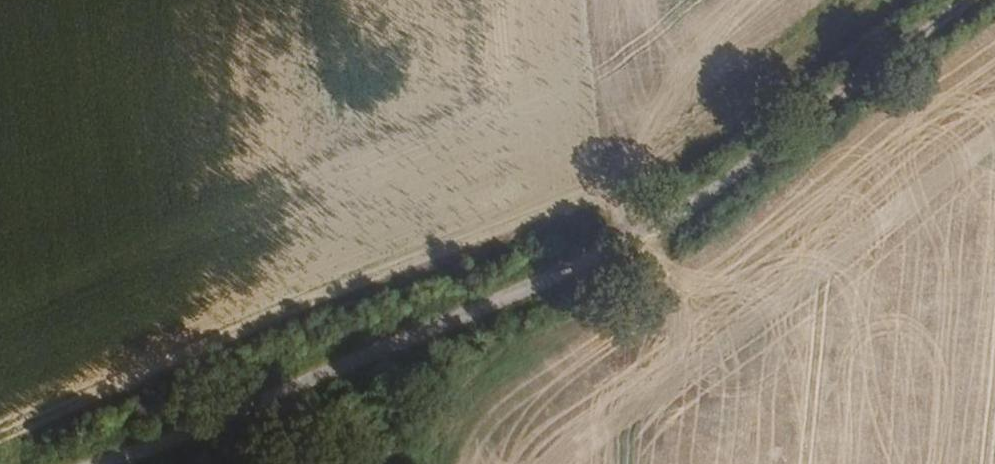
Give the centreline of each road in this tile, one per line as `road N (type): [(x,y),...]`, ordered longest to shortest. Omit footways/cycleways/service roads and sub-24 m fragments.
road 1 (track): [(107,463),(574,278),(685,217),(974,0)]
road 2 (track): [(445,463),(451,416),(541,343),(643,306),(685,217)]

